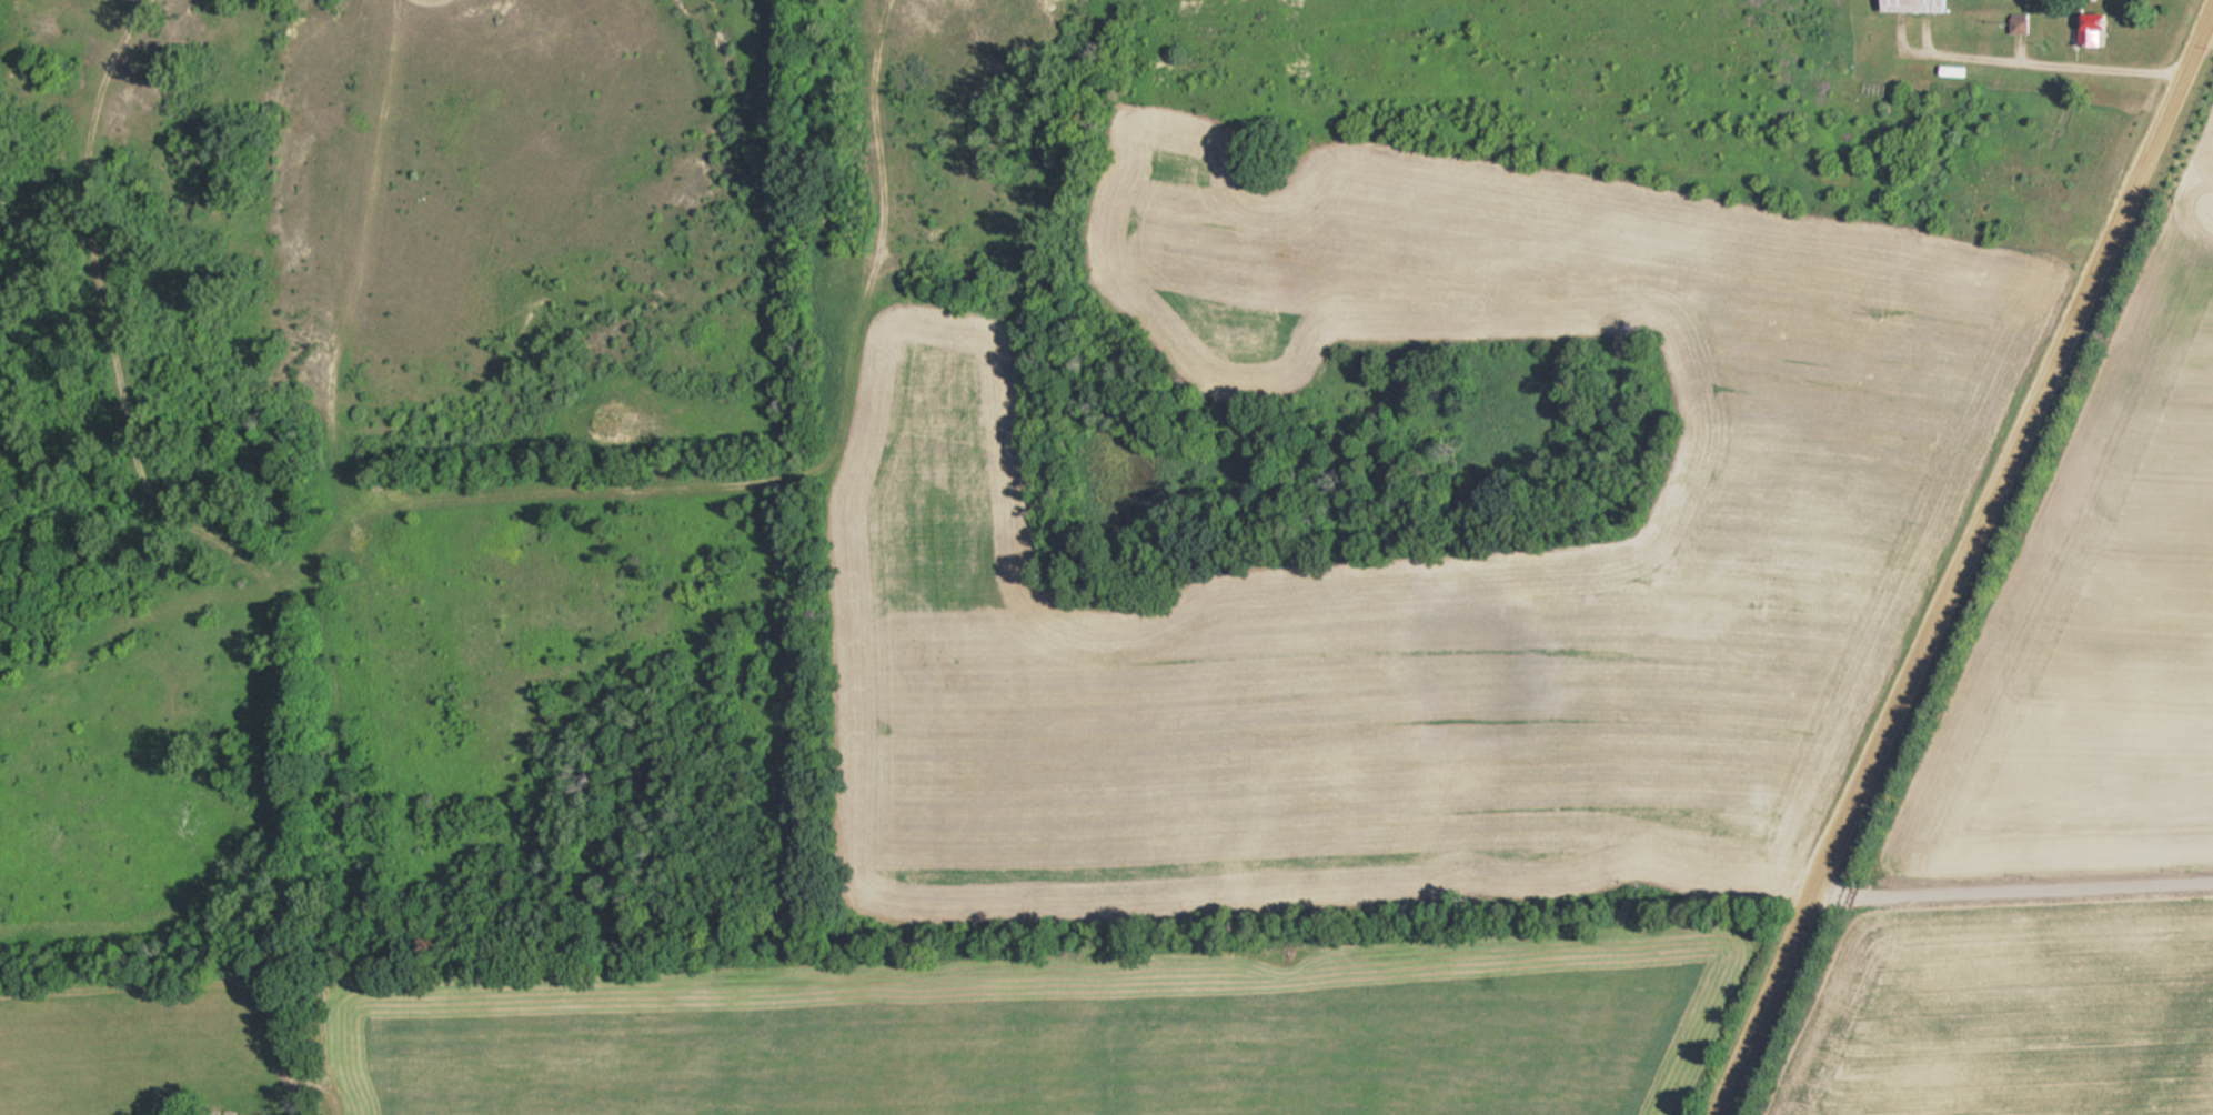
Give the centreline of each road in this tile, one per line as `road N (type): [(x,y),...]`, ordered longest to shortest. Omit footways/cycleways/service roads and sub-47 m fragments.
road 1 (residential): [(1706,1114),(2212,0)]

